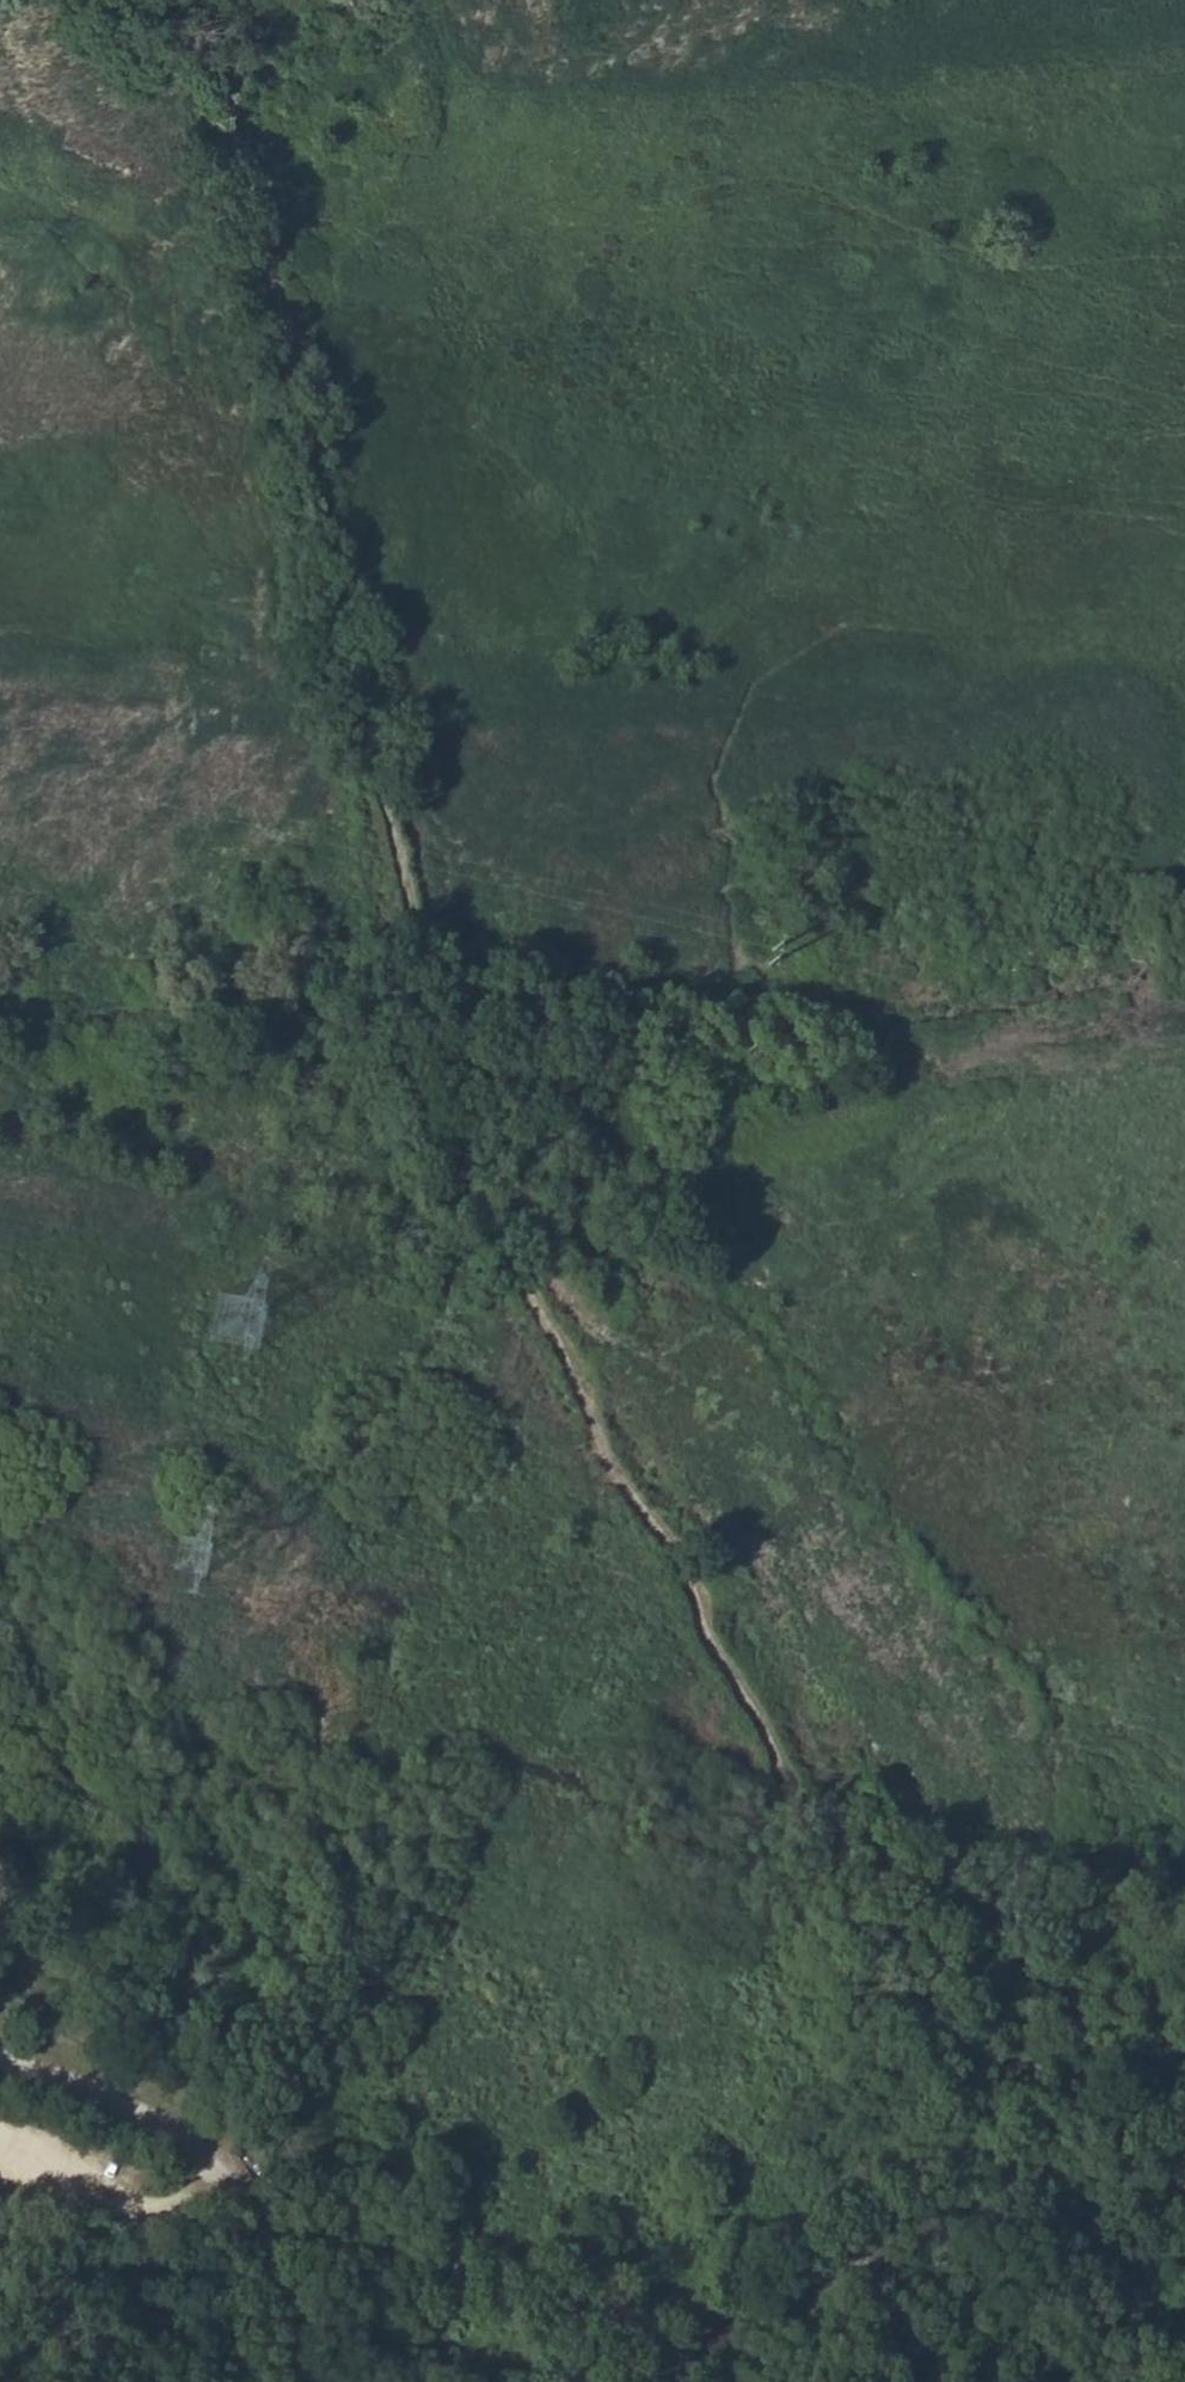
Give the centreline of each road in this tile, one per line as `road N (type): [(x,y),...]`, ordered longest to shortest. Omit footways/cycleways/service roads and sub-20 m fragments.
road 1 (track): [(1179,2191),(938,2243),(661,2381)]
road 2 (track): [(281,2269),(252,2213),(164,2113),(0,2057)]

